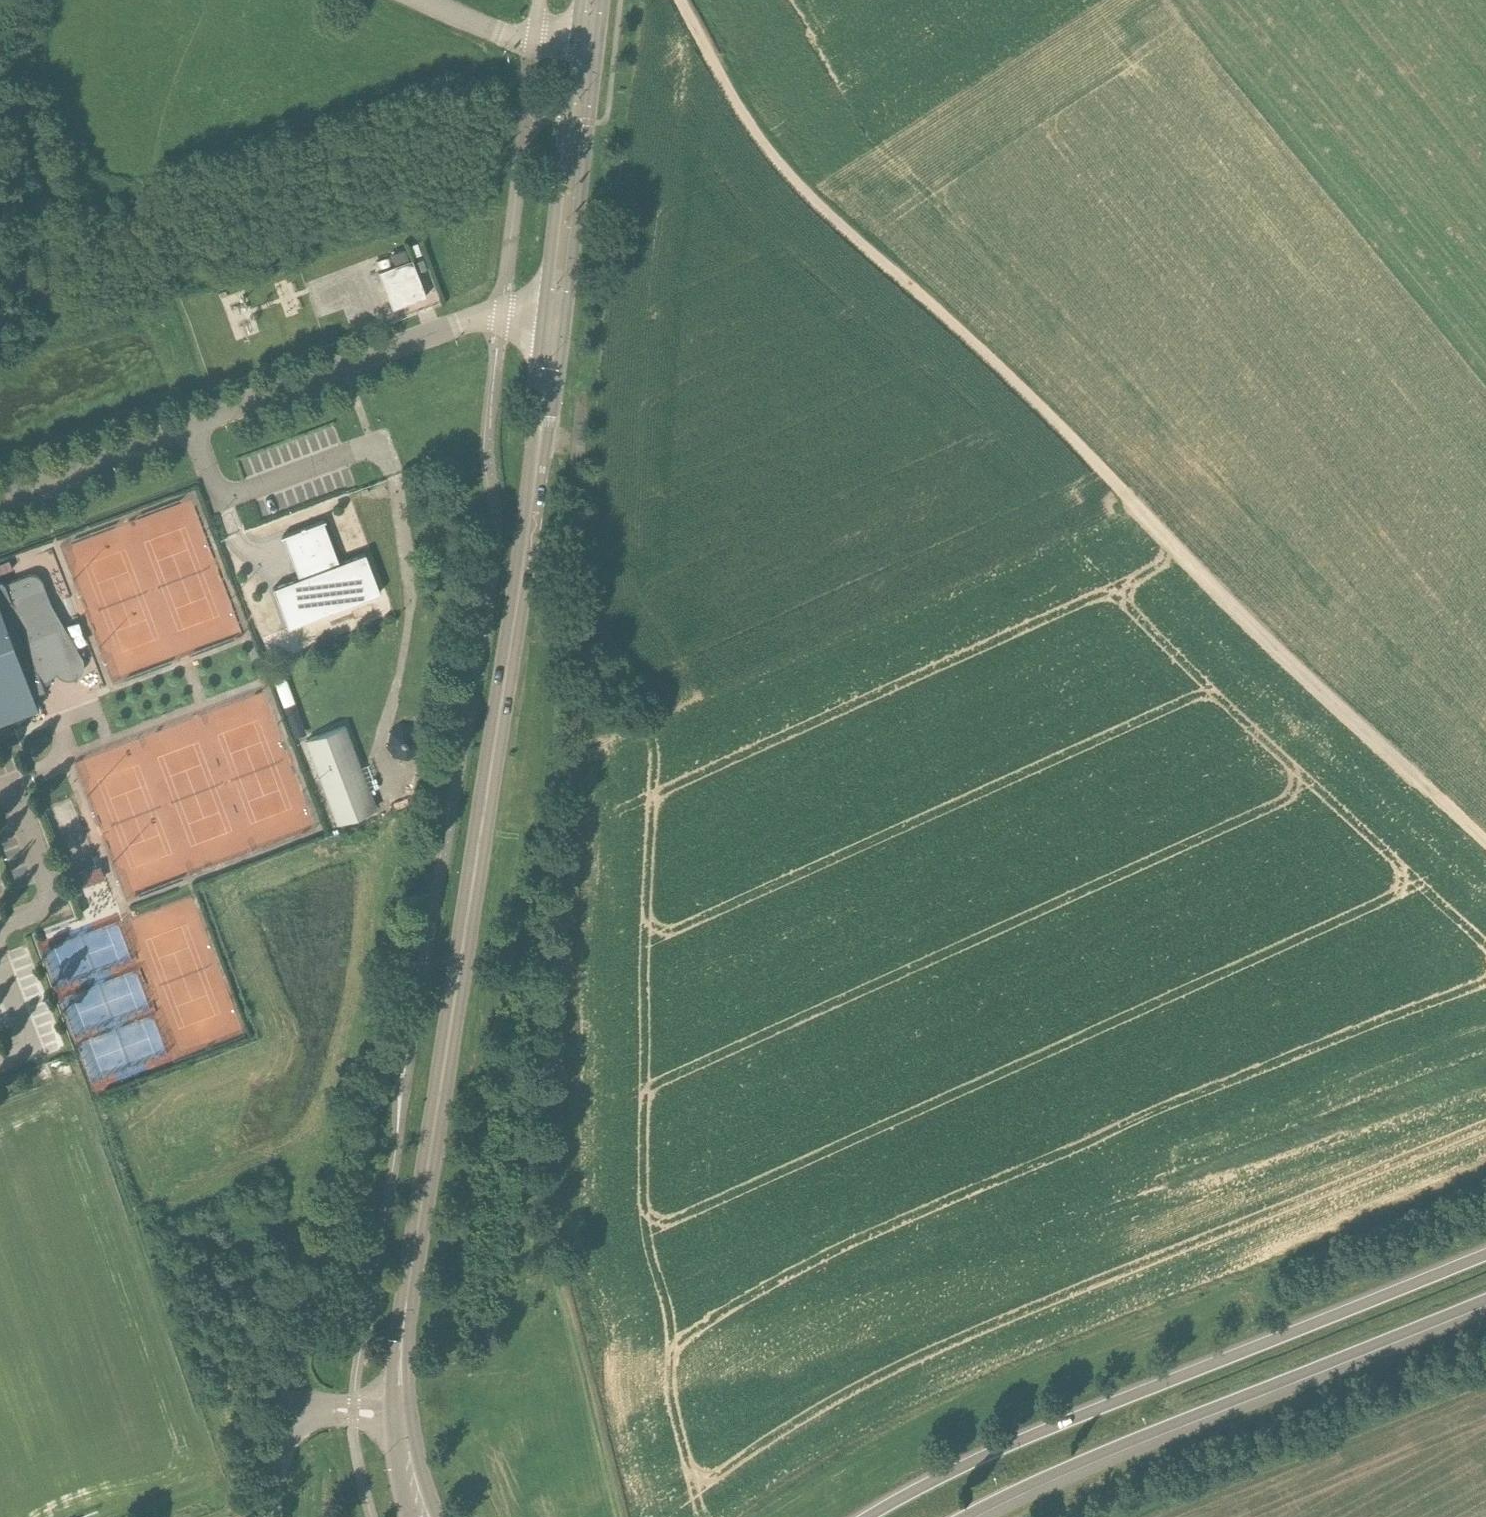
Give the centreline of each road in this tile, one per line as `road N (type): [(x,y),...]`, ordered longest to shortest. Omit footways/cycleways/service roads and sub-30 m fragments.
road 1 (tertiary): [(403,1334),(539,449)]
road 2 (primary): [(1485,1256),(1066,1423),(871,1516)]
road 3 (unclassified): [(0,496),(474,320),(544,319)]
road 4 (primary): [(966,1516),(1485,1300)]
road 5 (tertiary): [(565,321),(607,0)]
road 6 (tertiary): [(581,0),(544,319)]
road 7 (tertiary): [(539,449),(565,321)]
road 8 (tertiary): [(544,319),(539,449)]
road 9 (unclassified): [(271,1516),(288,1428),(321,1410)]

